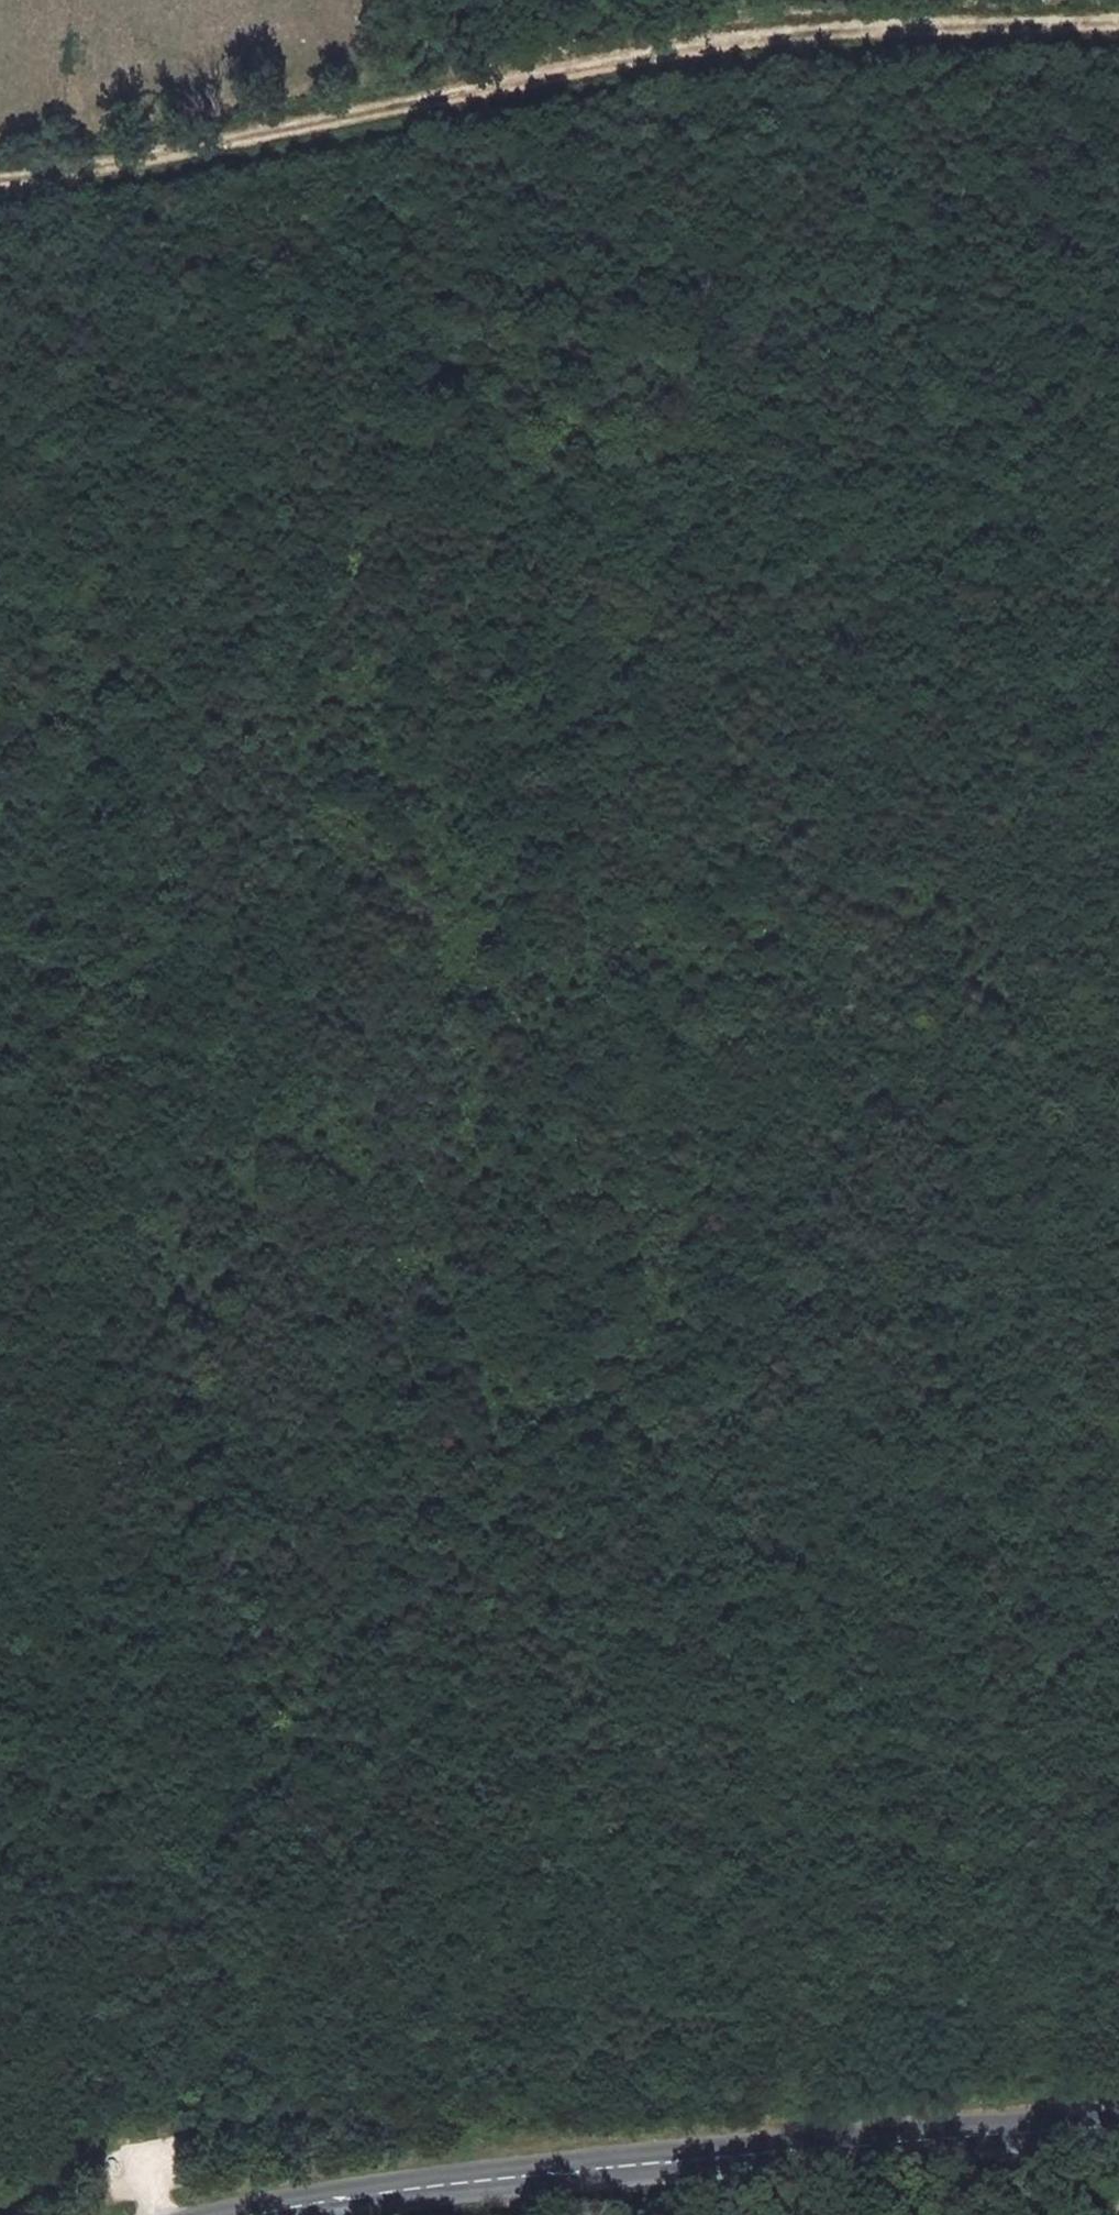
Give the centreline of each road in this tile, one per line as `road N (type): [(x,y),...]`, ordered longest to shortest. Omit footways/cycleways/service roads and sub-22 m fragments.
road 1 (track): [(1118,21),(750,35),(0,178)]
road 2 (secondary): [(271,2214),(670,2162),(1118,2129)]

